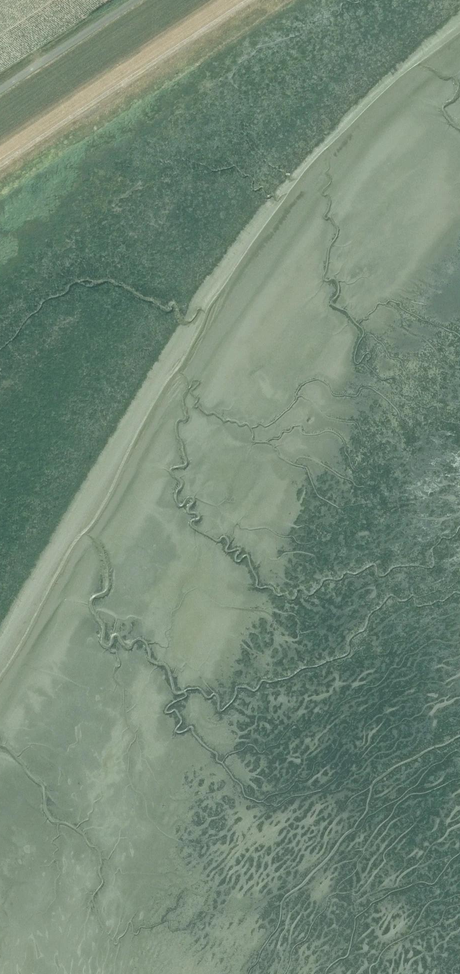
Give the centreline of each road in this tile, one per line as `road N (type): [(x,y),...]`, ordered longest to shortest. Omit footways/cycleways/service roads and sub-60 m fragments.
road 1 (track): [(253,0),(0,167)]
road 2 (unclassified): [(0,92),(138,0)]

